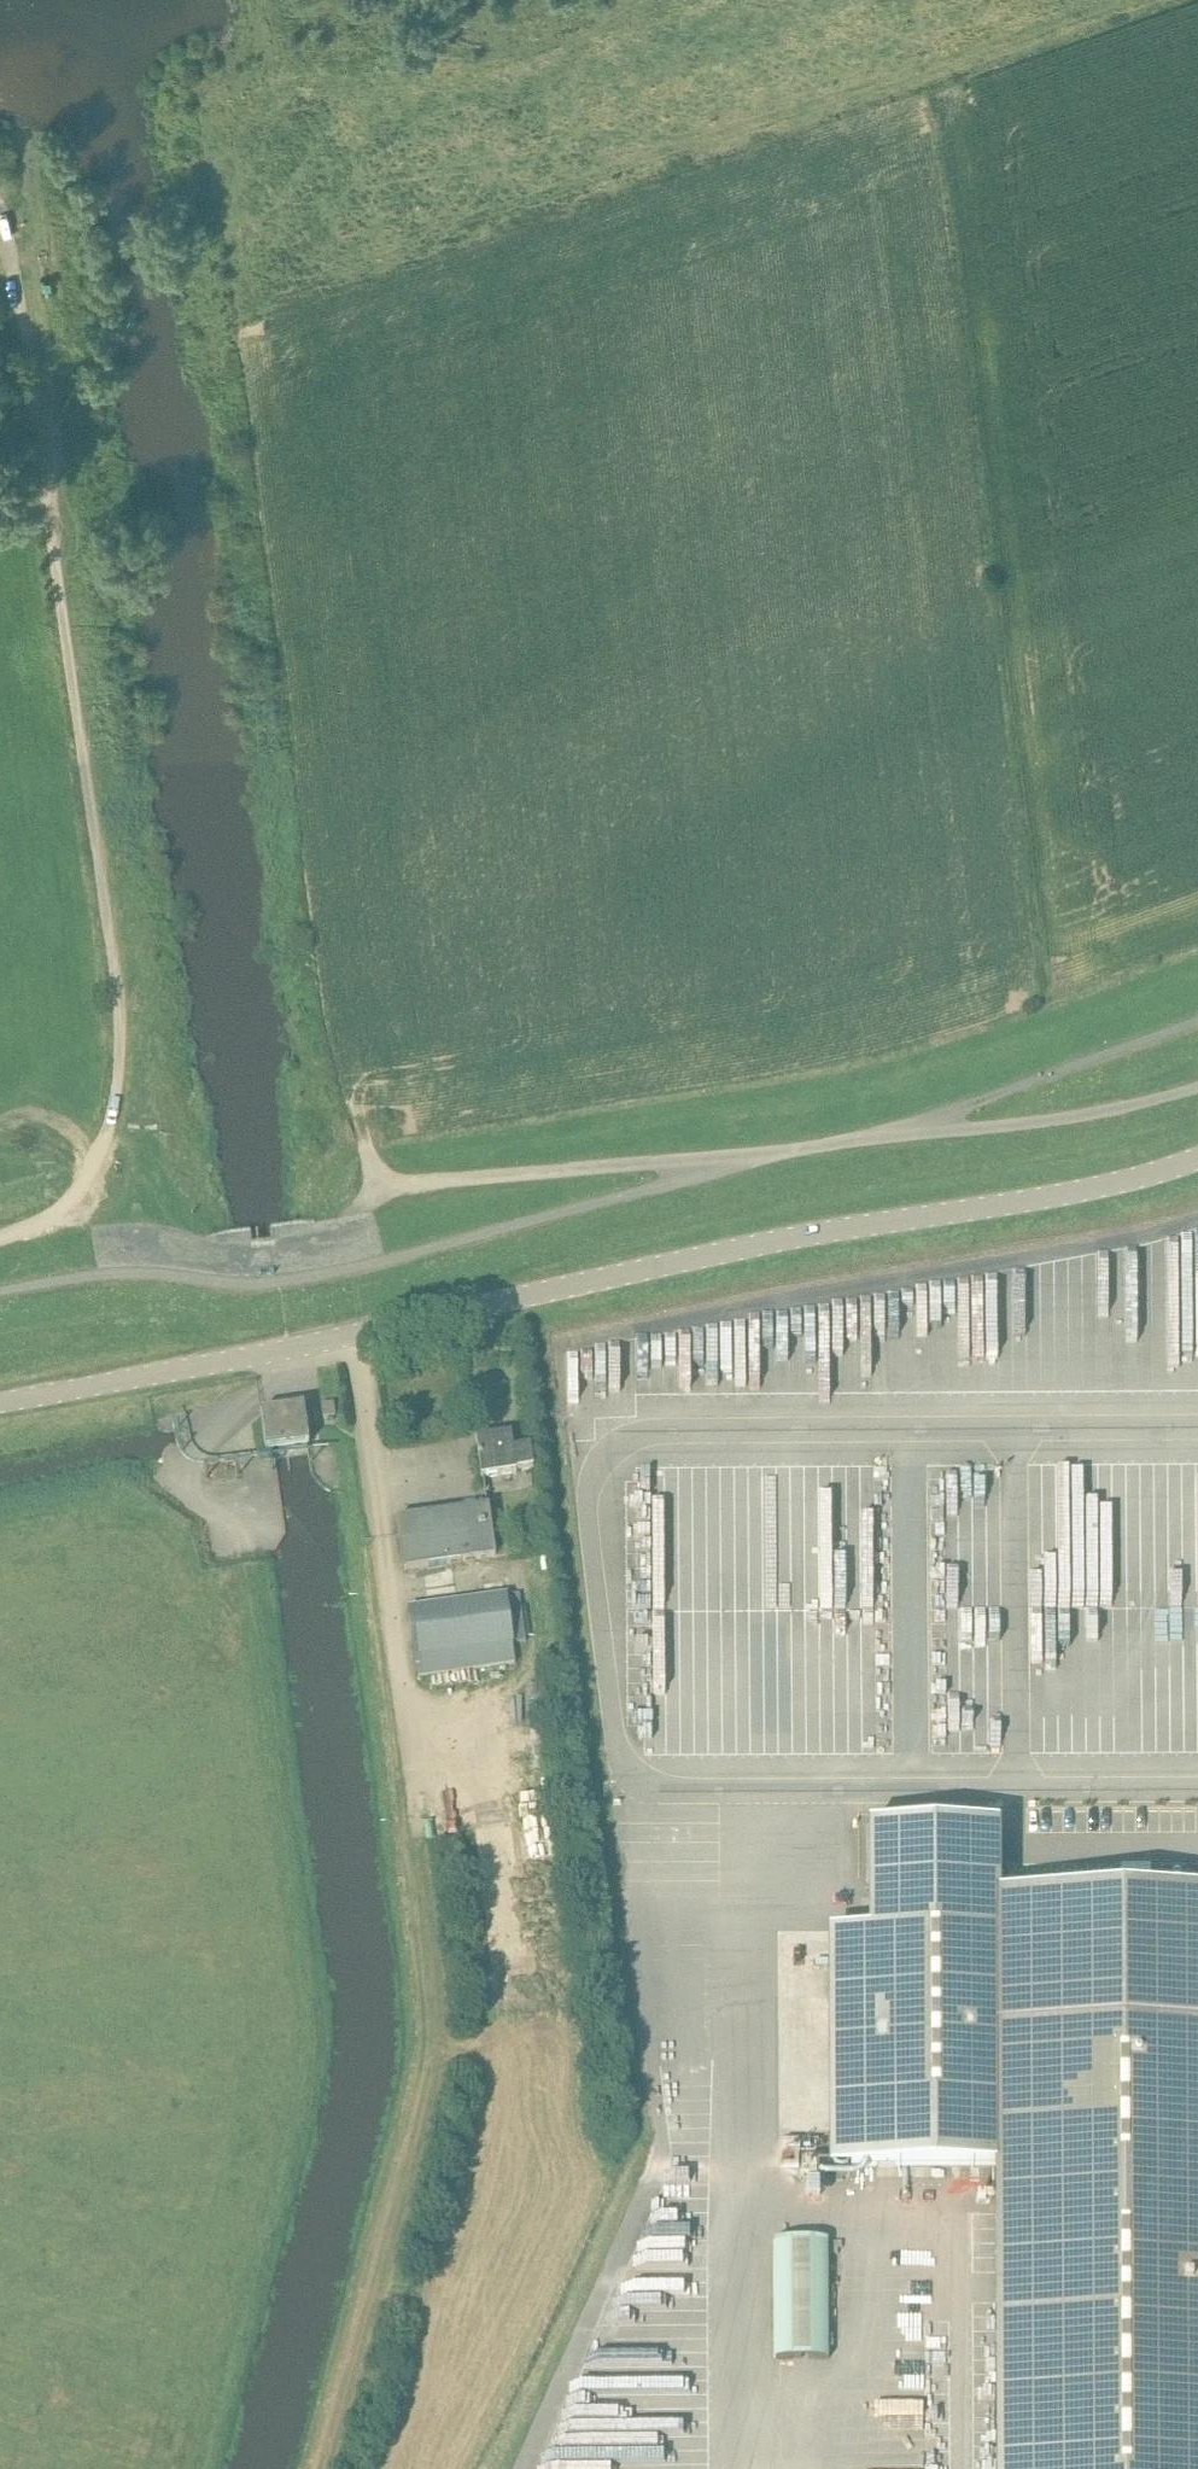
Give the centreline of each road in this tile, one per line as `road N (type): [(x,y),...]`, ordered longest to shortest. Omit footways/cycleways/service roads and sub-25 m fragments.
road 1 (tertiary): [(0,1402),(693,1258),(1146,1178),(1197,1158)]

